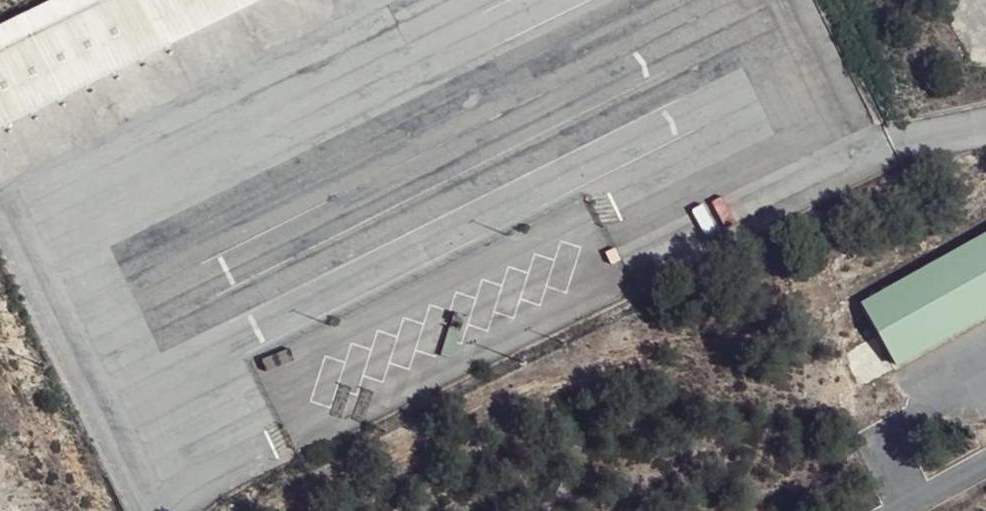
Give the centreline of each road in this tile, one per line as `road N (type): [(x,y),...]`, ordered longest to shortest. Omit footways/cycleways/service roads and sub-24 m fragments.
road 1 (unclassified): [(985,129),(868,154),(190,510)]

